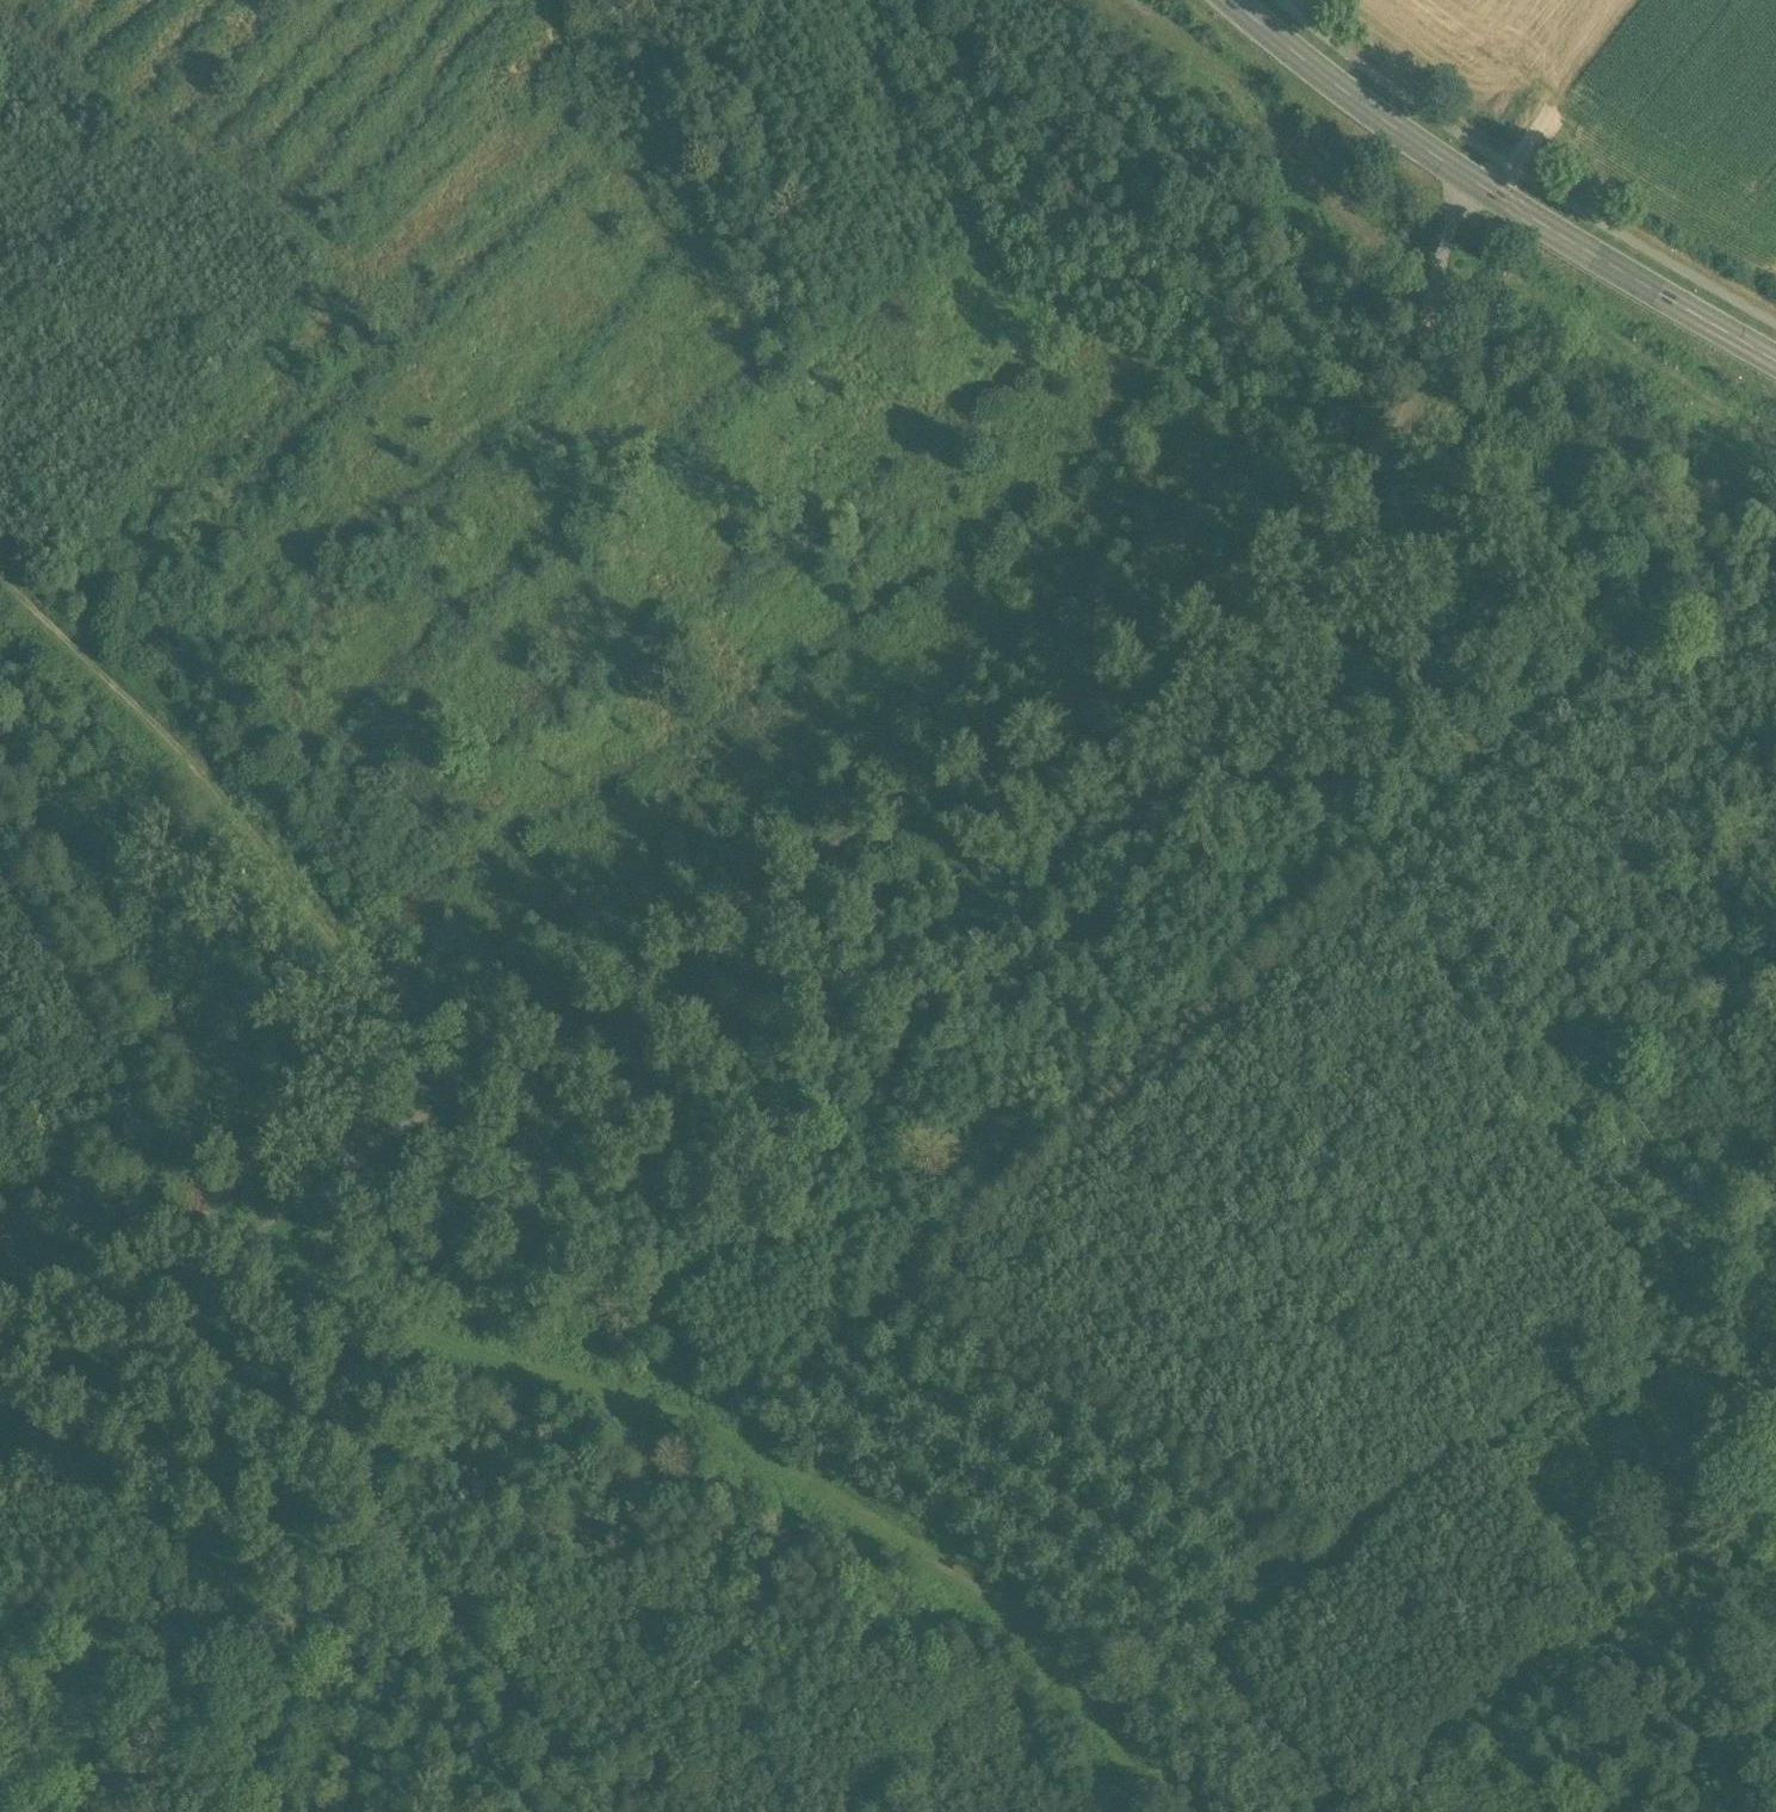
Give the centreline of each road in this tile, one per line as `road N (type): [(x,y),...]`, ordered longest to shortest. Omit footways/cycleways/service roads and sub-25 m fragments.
road 1 (track): [(1470,184),(1422,396),(1309,560),(1113,705),(482,1108),(282,1274),(0,1464)]
road 2 (track): [(0,598),(278,860),(482,1108)]
road 3 (secondary): [(1775,367),(1569,250),(1286,58),(1219,0)]

